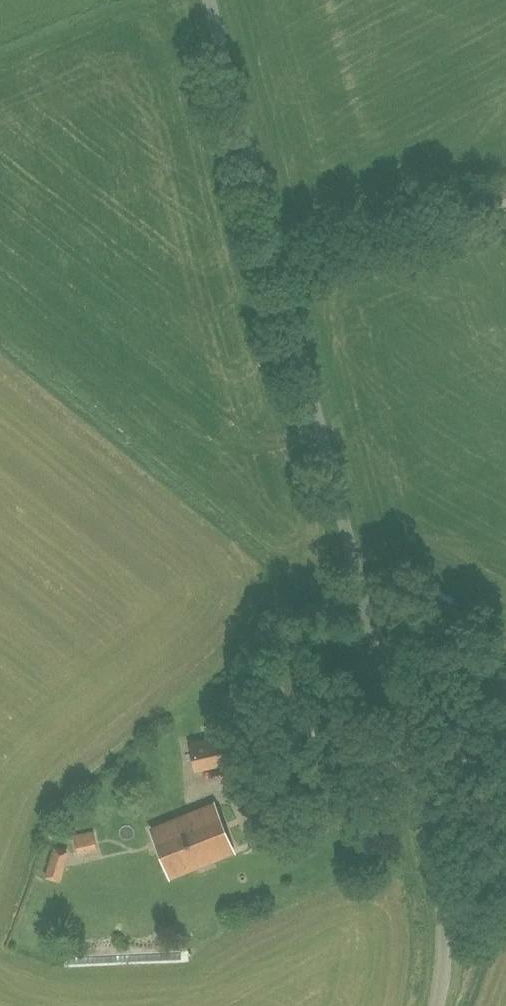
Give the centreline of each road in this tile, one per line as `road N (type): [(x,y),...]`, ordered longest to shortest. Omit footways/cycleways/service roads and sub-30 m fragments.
road 1 (unclassified): [(439,1005),(441,927),(209,0)]

